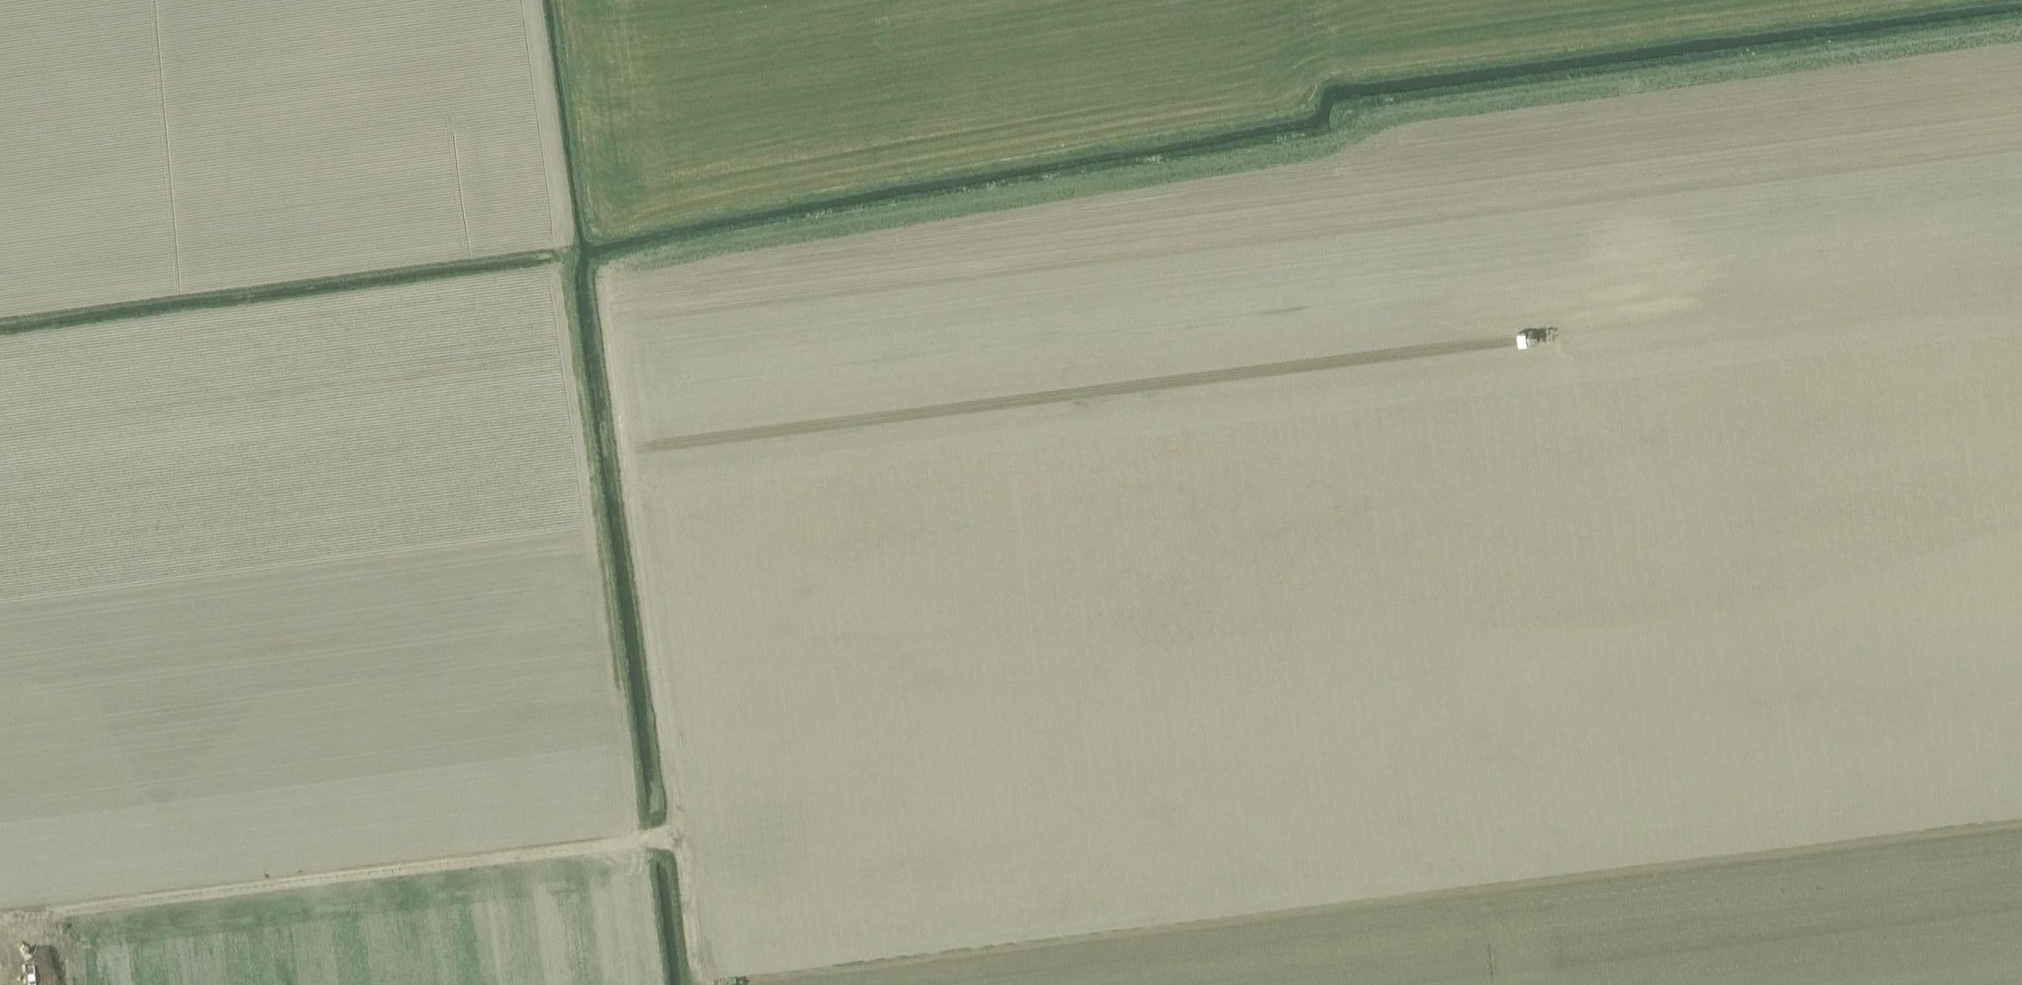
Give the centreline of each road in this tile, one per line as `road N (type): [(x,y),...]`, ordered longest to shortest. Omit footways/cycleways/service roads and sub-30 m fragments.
road 1 (track): [(46,915),(674,838)]

